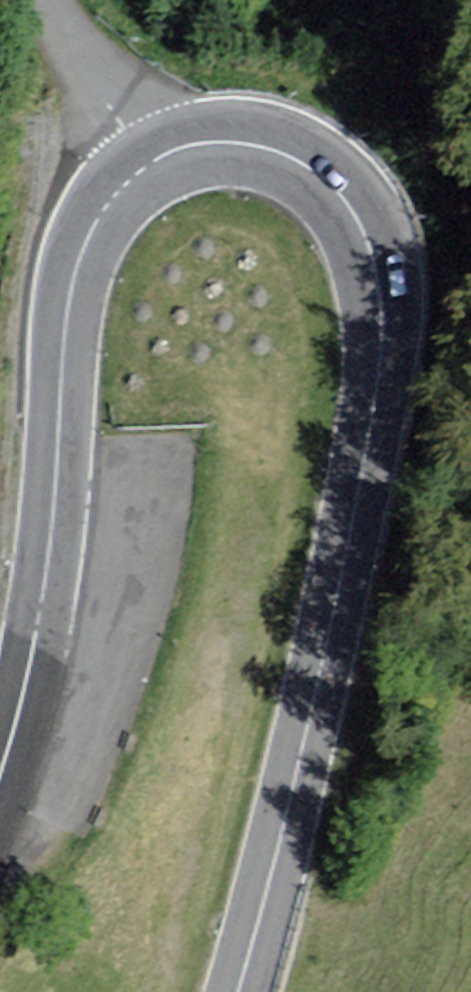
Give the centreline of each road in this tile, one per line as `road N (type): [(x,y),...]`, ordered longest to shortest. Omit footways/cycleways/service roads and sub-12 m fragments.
road 1 (secondary): [(147,162),(202,140),(259,146),(305,163),(335,185),(356,218),(372,253),(384,318),(353,524),(238,991)]
road 2 (secondary): [(0,768),(19,718),(46,578),(73,280),(101,211),(147,162)]
road 3 (unclassified): [(147,162),(54,0)]

